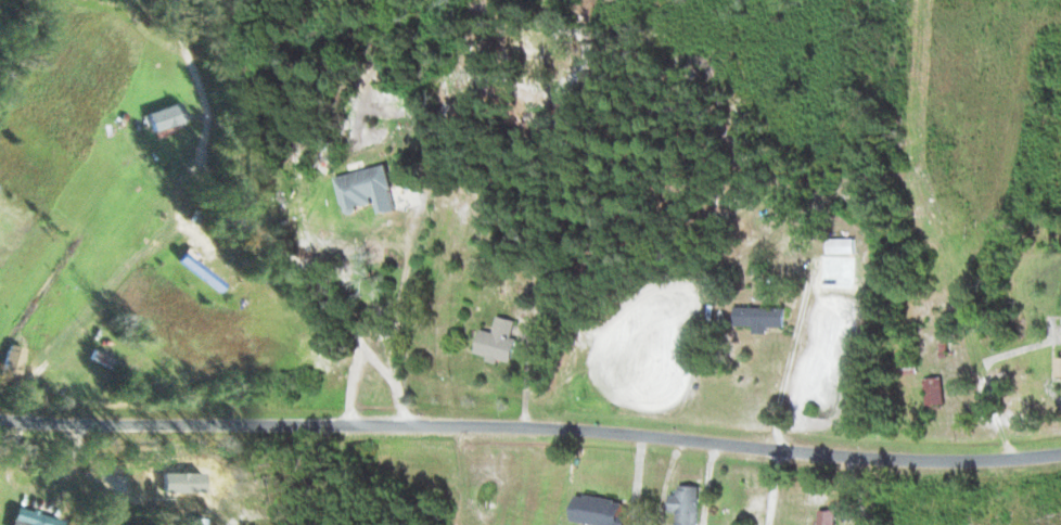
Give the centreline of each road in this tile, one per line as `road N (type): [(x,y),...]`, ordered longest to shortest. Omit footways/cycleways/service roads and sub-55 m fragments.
road 1 (residential): [(1060,433),(372,415),(0,416)]
road 2 (residential): [(372,415),(372,364),(333,320),(283,185),(266,175),(260,130),(243,113),(212,0)]
road 3 (residential): [(322,290),(476,64)]

